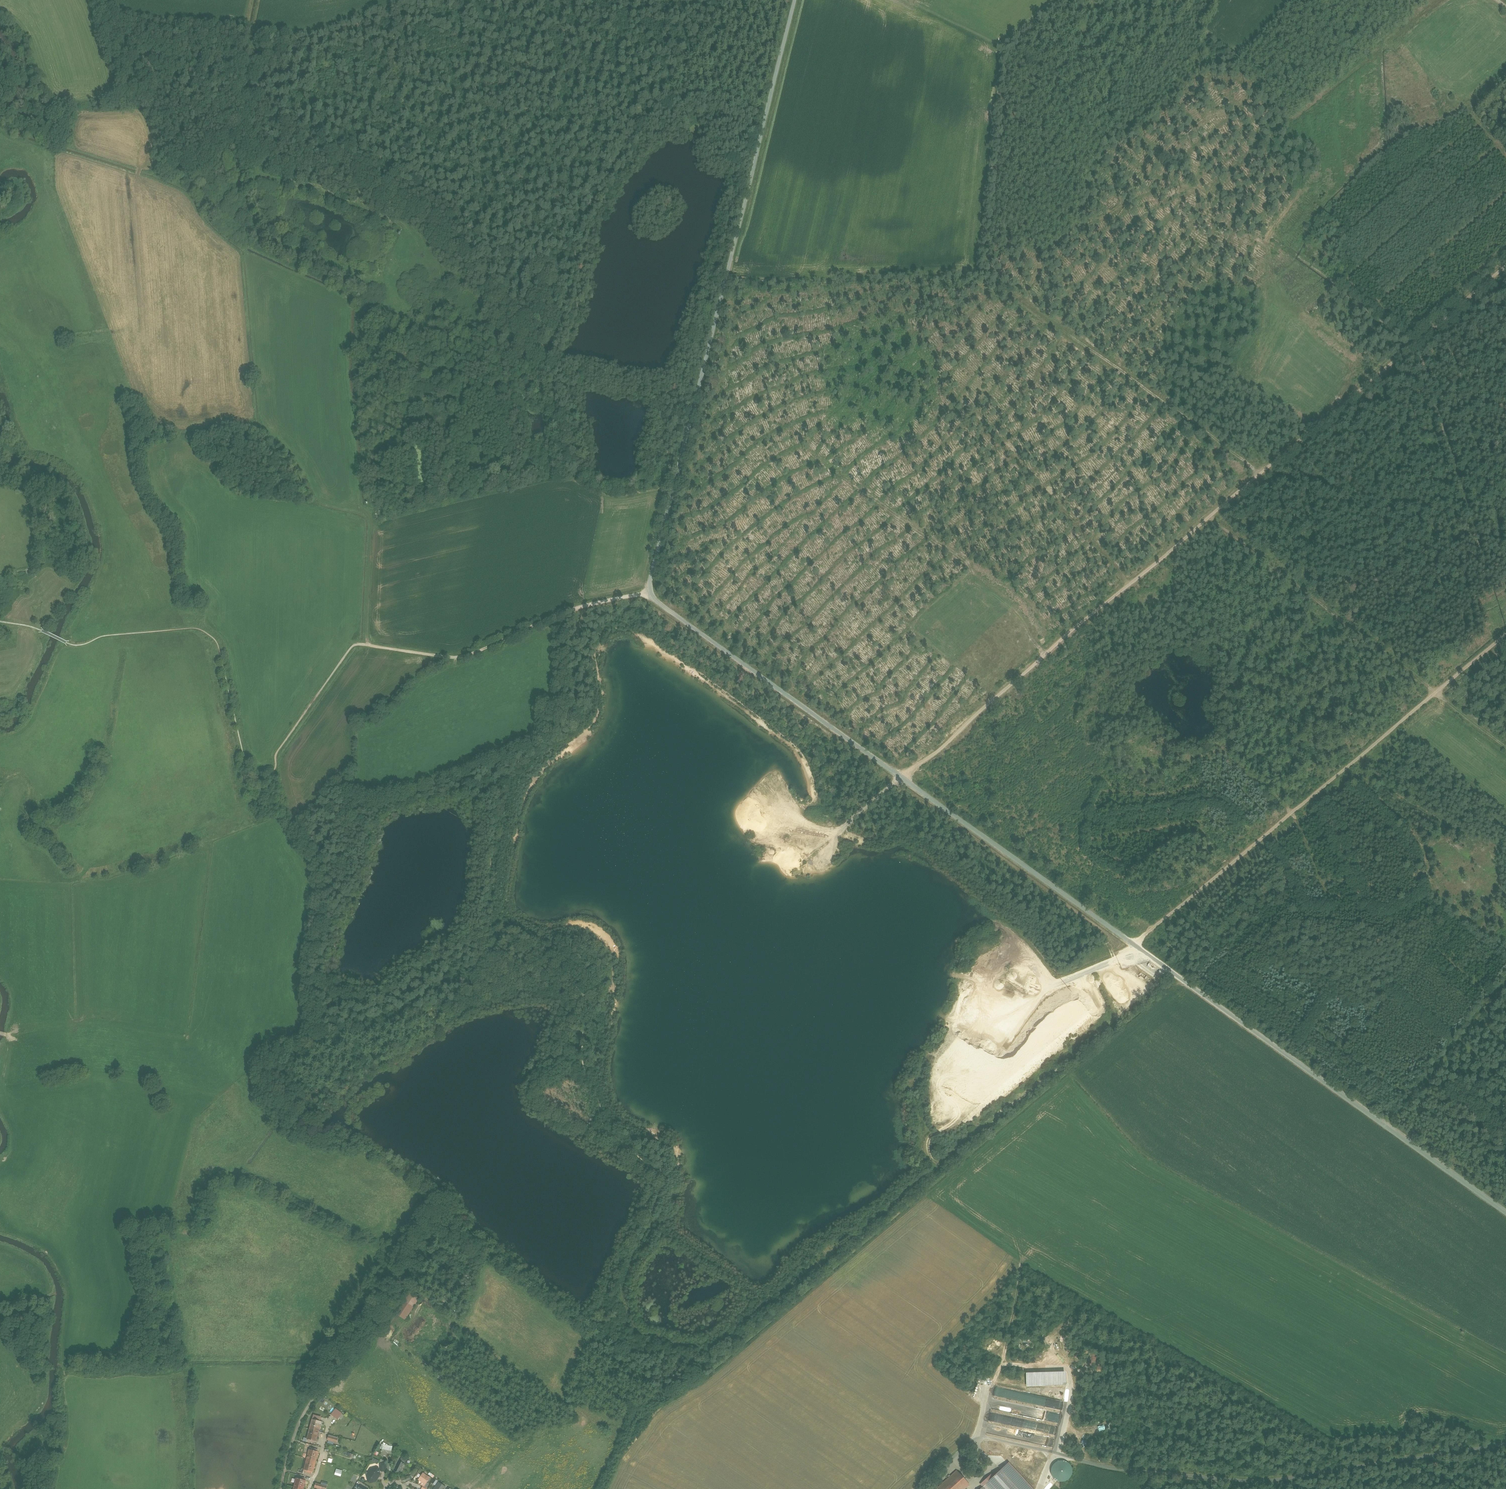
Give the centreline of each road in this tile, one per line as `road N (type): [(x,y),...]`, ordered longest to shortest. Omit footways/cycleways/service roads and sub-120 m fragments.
road 1 (unclassified): [(1505,1212),(650,592)]
road 2 (track): [(1505,267),(899,778)]
road 3 (unclassified): [(799,0),(650,592)]
road 4 (track): [(1505,635),(1134,945)]
road 5 (track): [(1210,518),(1505,747)]
road 6 (track): [(566,610),(458,658),(350,649)]
road 7 (track): [(1439,0),(1291,125)]

